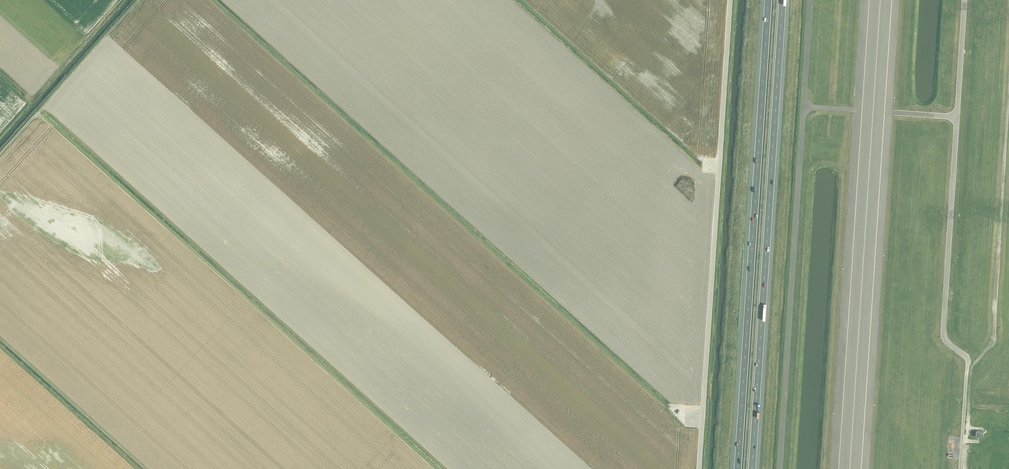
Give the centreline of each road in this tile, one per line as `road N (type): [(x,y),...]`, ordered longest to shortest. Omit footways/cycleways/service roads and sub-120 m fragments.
road 1 (unclassified): [(700,468),(731,0)]
road 2 (motorway): [(752,468),(783,0)]
road 3 (motorway): [(768,0),(738,468)]

